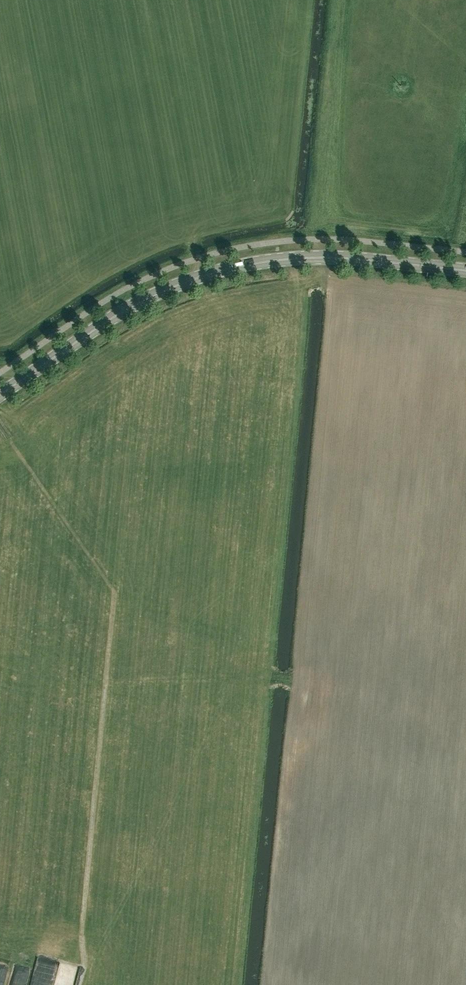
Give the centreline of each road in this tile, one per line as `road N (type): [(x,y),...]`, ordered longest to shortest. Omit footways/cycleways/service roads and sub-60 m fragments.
road 1 (tertiary): [(0,395),(156,295),(250,265),(338,259),(465,270)]

